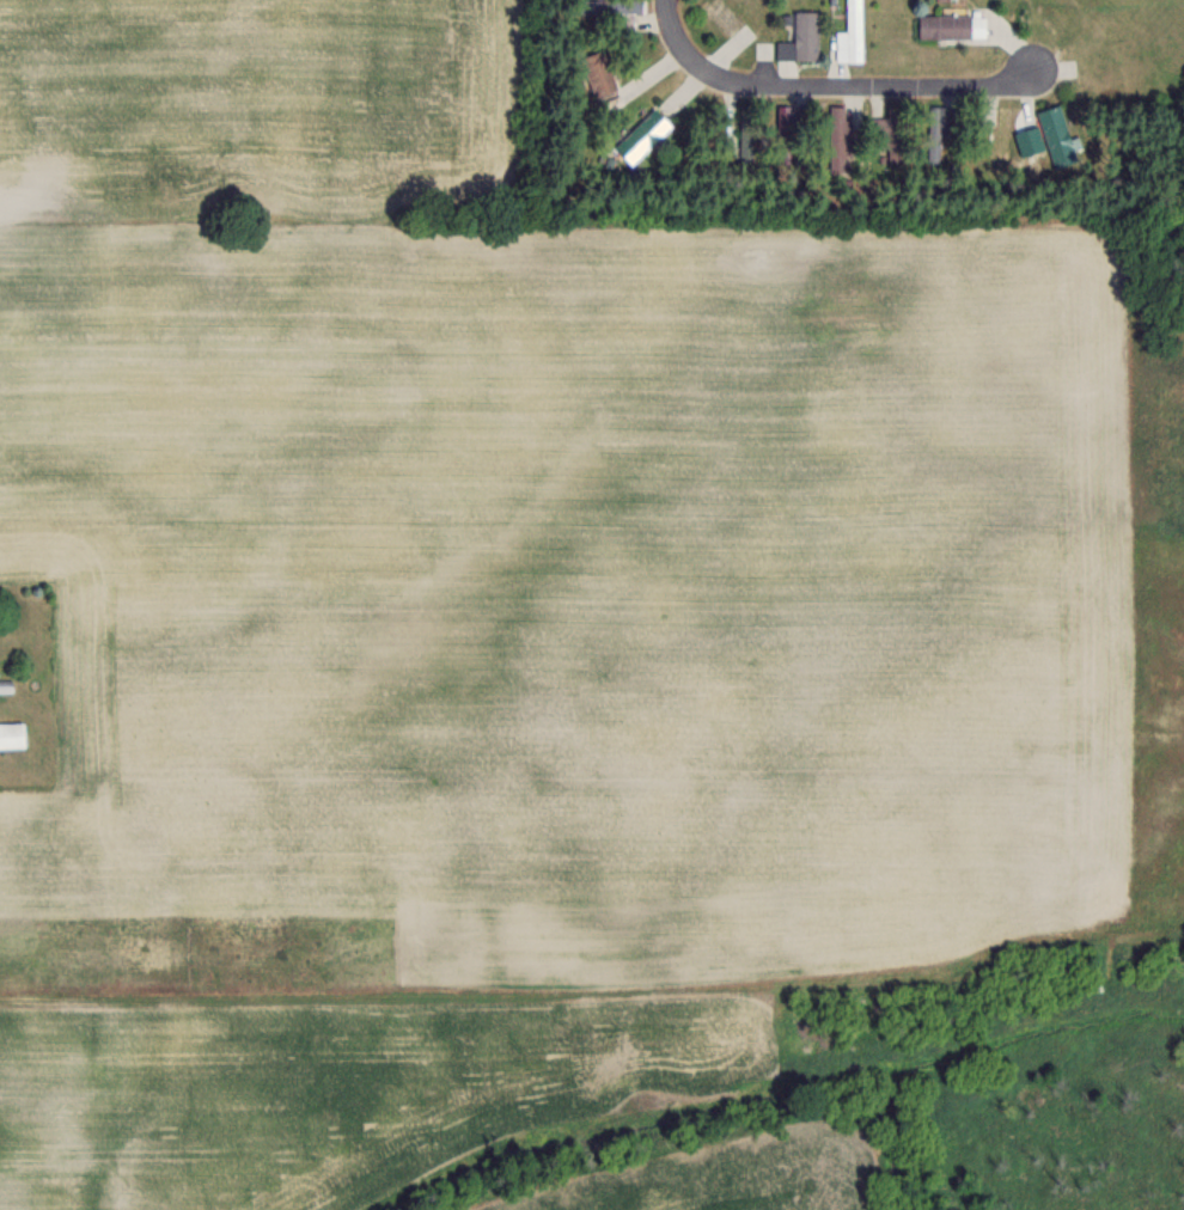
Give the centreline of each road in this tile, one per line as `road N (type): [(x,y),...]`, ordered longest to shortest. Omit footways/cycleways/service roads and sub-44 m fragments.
road 1 (residential): [(669,0),(672,39),(728,80),(1027,80),(1033,68)]

